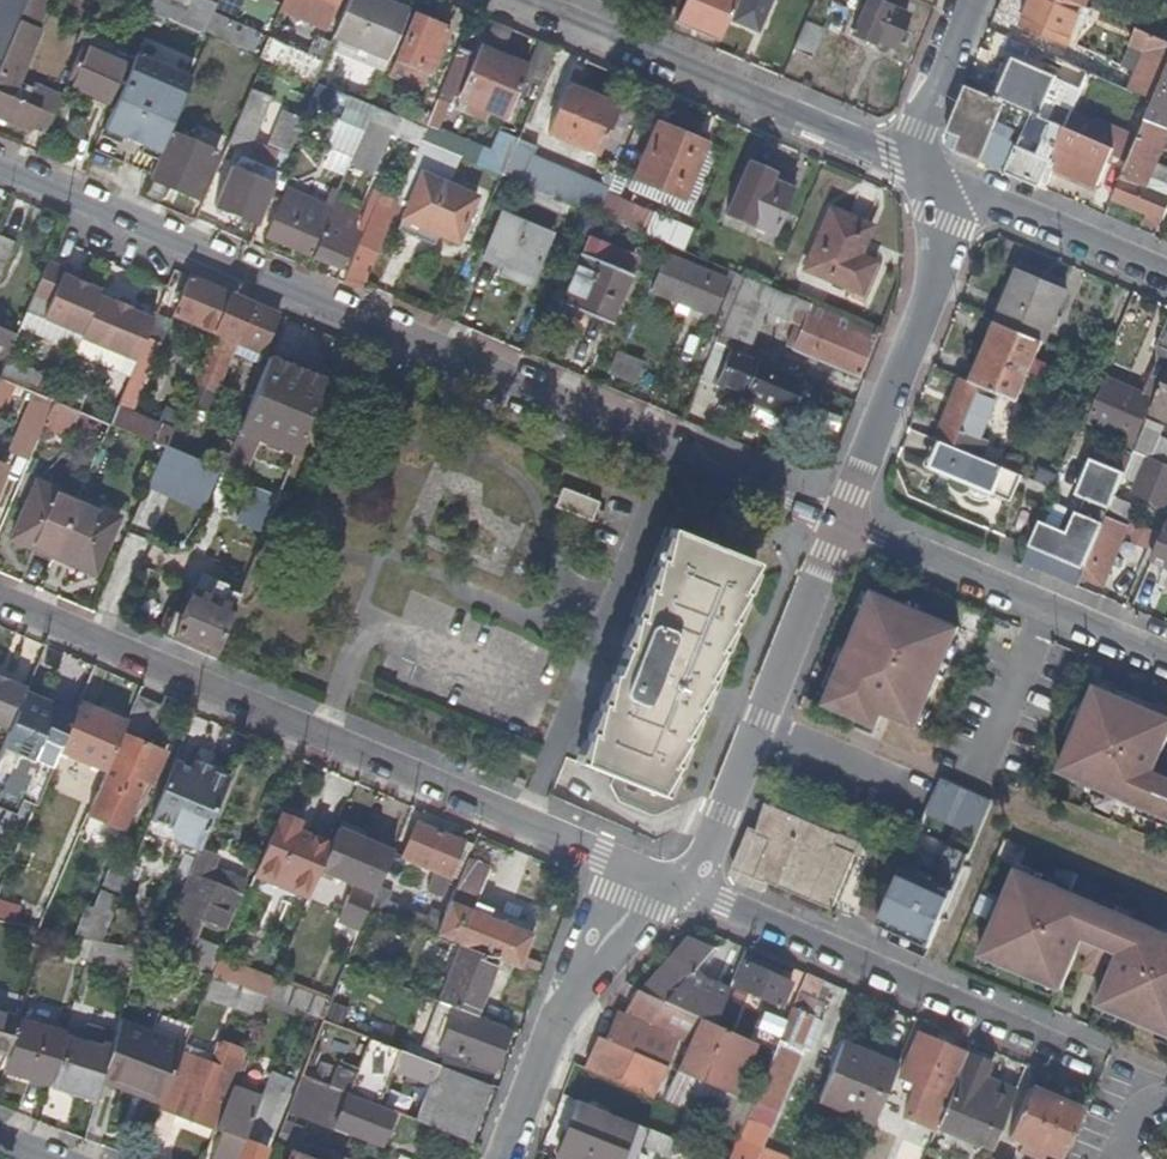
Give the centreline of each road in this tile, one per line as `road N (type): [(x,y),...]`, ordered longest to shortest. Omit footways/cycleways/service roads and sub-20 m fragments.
road 1 (residential): [(0,162),(842,523)]
road 2 (residential): [(672,883),(0,599)]
road 3 (residential): [(1100,1066),(672,883)]
road 4 (residential): [(926,176),(528,0)]
road 5 (residential): [(672,883),(701,862),(842,523)]
road 6 (residential): [(926,176),(937,220),(937,281),(842,523)]
road 7 (residential): [(842,523),(1166,660)]
road 8 (residential): [(500,1158),(552,1021),(636,905),(672,883)]
road 9 (residential): [(1166,277),(926,176)]
road 10 (residential): [(926,176),(917,130),(969,0)]

